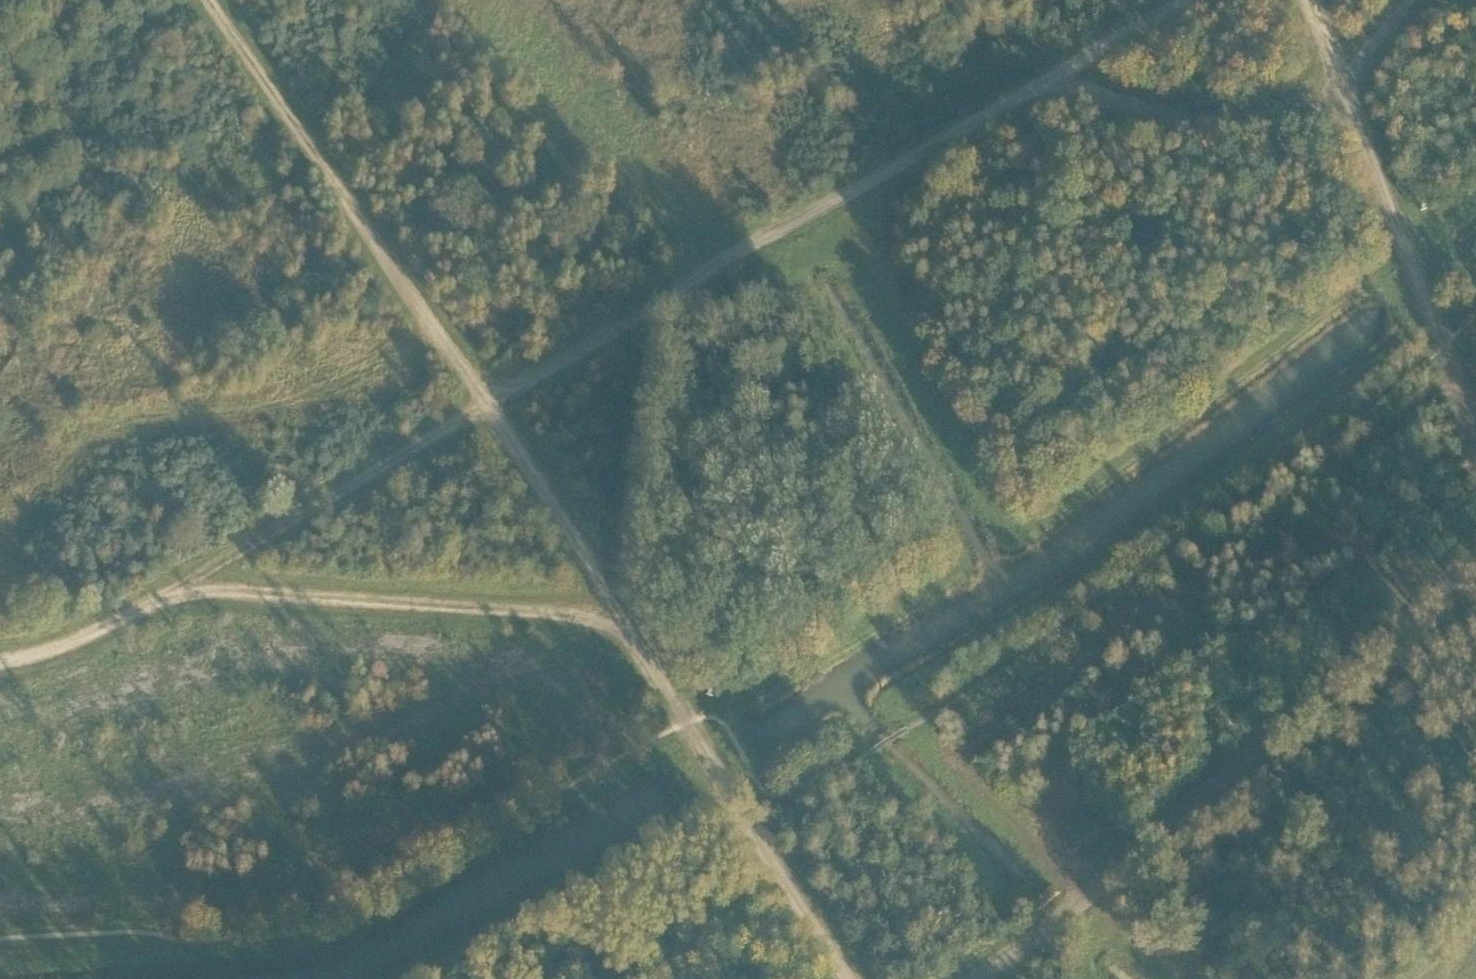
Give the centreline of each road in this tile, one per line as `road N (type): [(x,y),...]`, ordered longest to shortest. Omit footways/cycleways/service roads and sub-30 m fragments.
road 1 (track): [(0,664),(43,663),(1167,0)]
road 2 (track): [(207,0),(485,403),(844,978)]
road 3 (track): [(983,978),(1071,915),(1475,562)]
road 4 (track): [(1475,426),(1310,0)]
road 5 (track): [(1036,77),(1091,86),(1150,108),(1265,104),(1341,78),(1414,0)]

